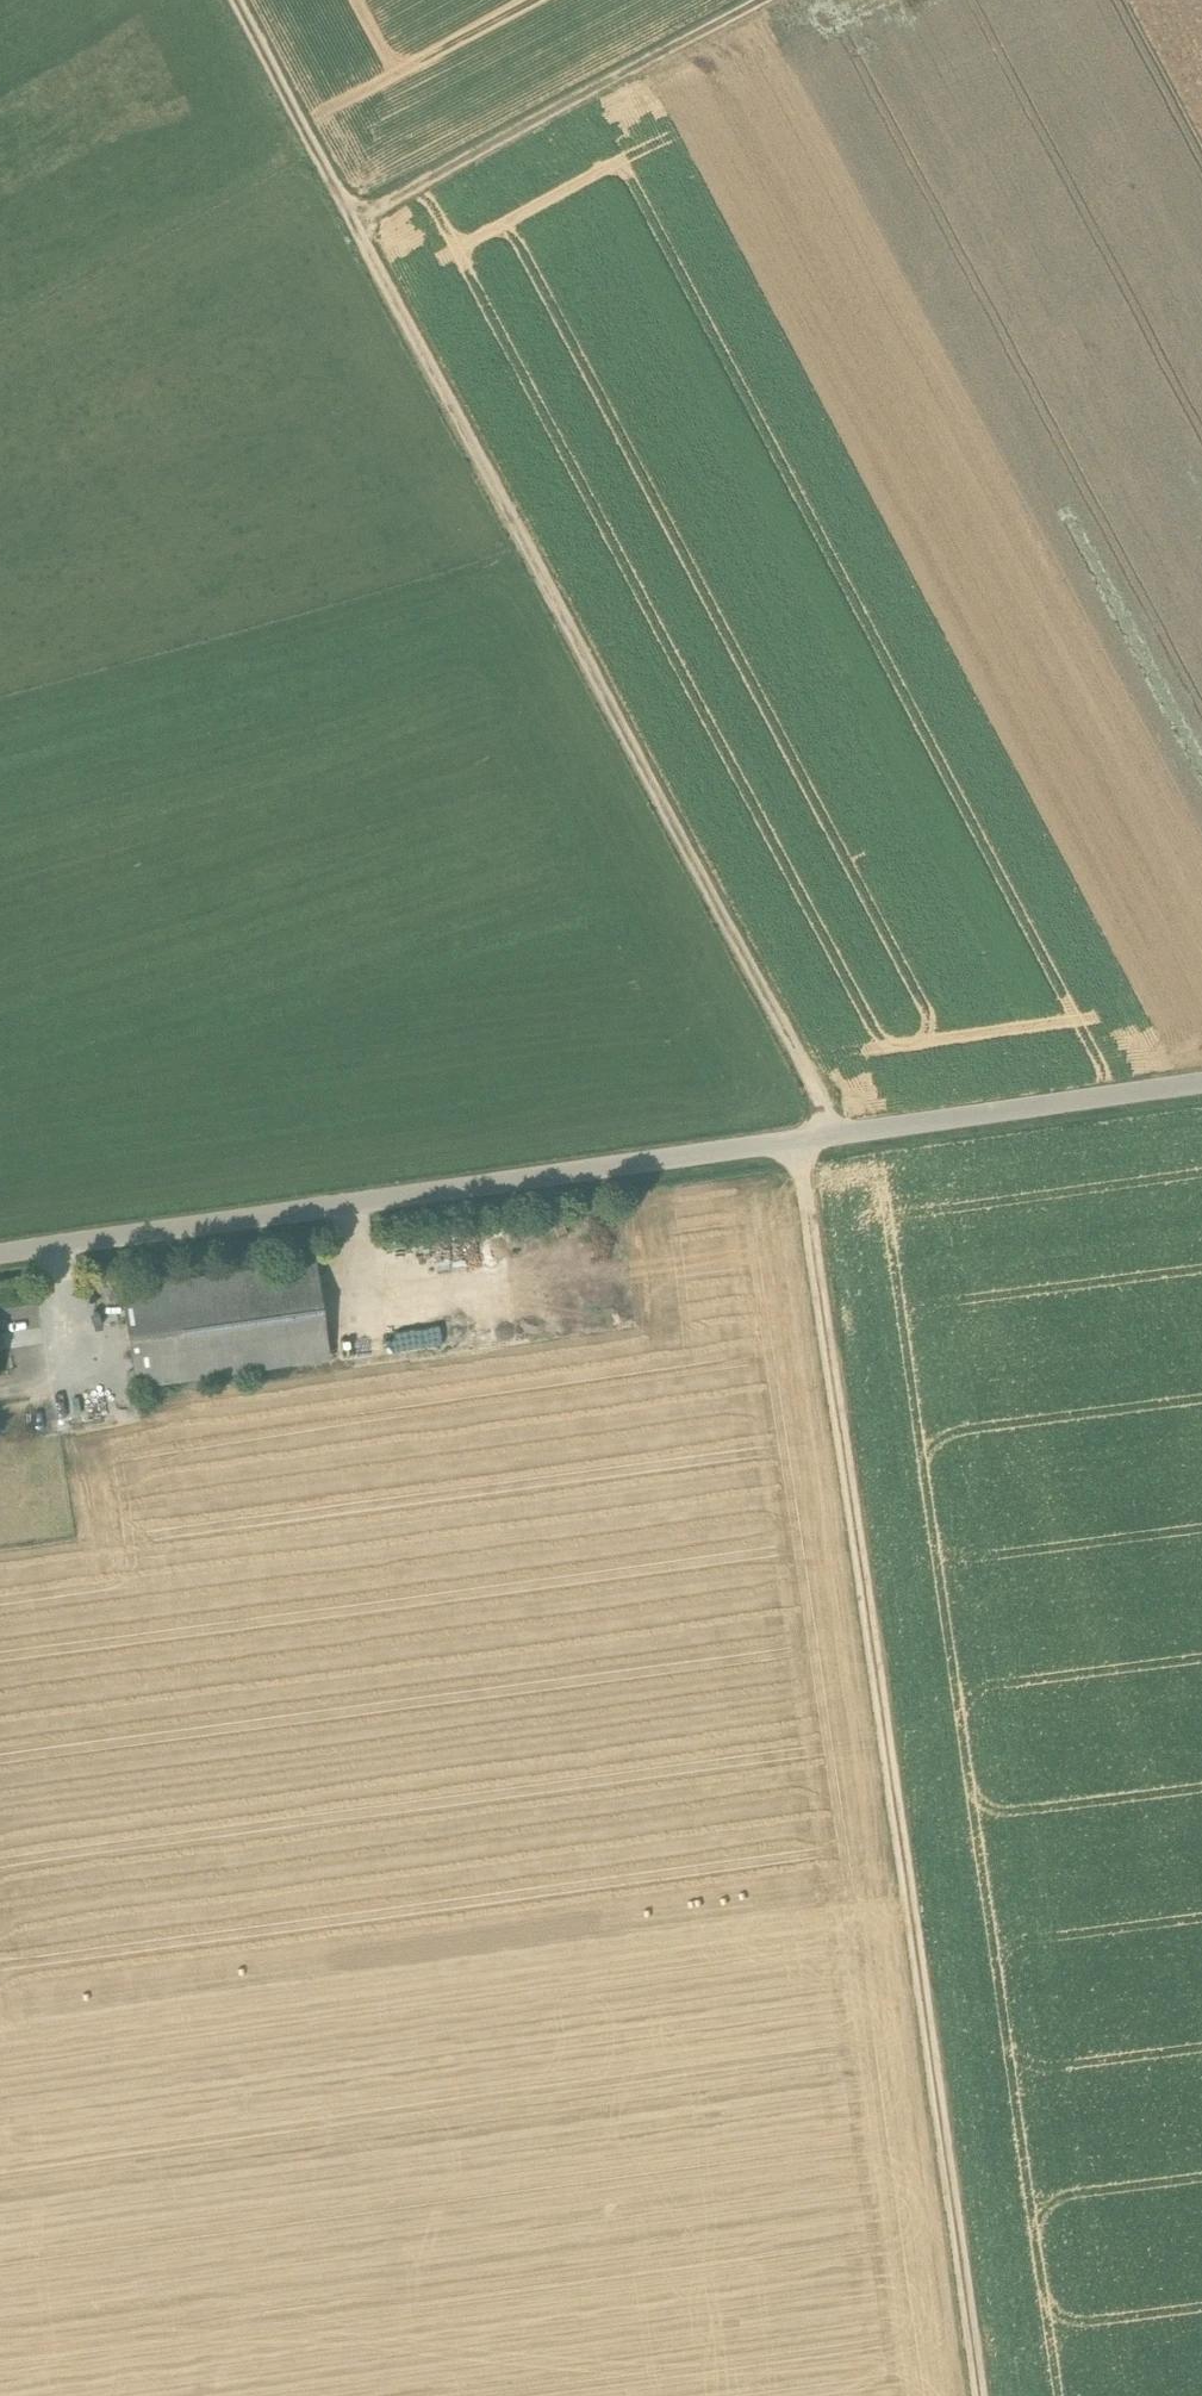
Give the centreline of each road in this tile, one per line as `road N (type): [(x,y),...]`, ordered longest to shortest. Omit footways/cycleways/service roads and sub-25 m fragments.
road 1 (track): [(837,1136),(229,0)]
road 2 (track): [(1201,1083),(0,1254)]
road 3 (track): [(987,2395),(825,1285)]
road 4 (track): [(349,224),(769,0)]
road 5 (track): [(801,1141),(825,1285)]

